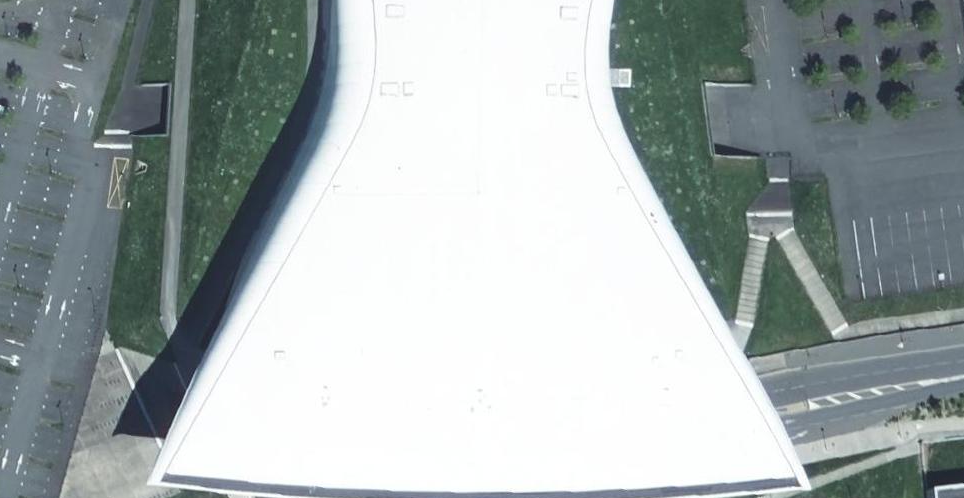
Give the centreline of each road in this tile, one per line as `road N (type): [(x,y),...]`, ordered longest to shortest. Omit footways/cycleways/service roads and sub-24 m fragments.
road 1 (tertiary): [(963,362),(746,395),(585,433),(392,497)]
road 2 (tertiary): [(530,497),(607,472),(963,386)]

